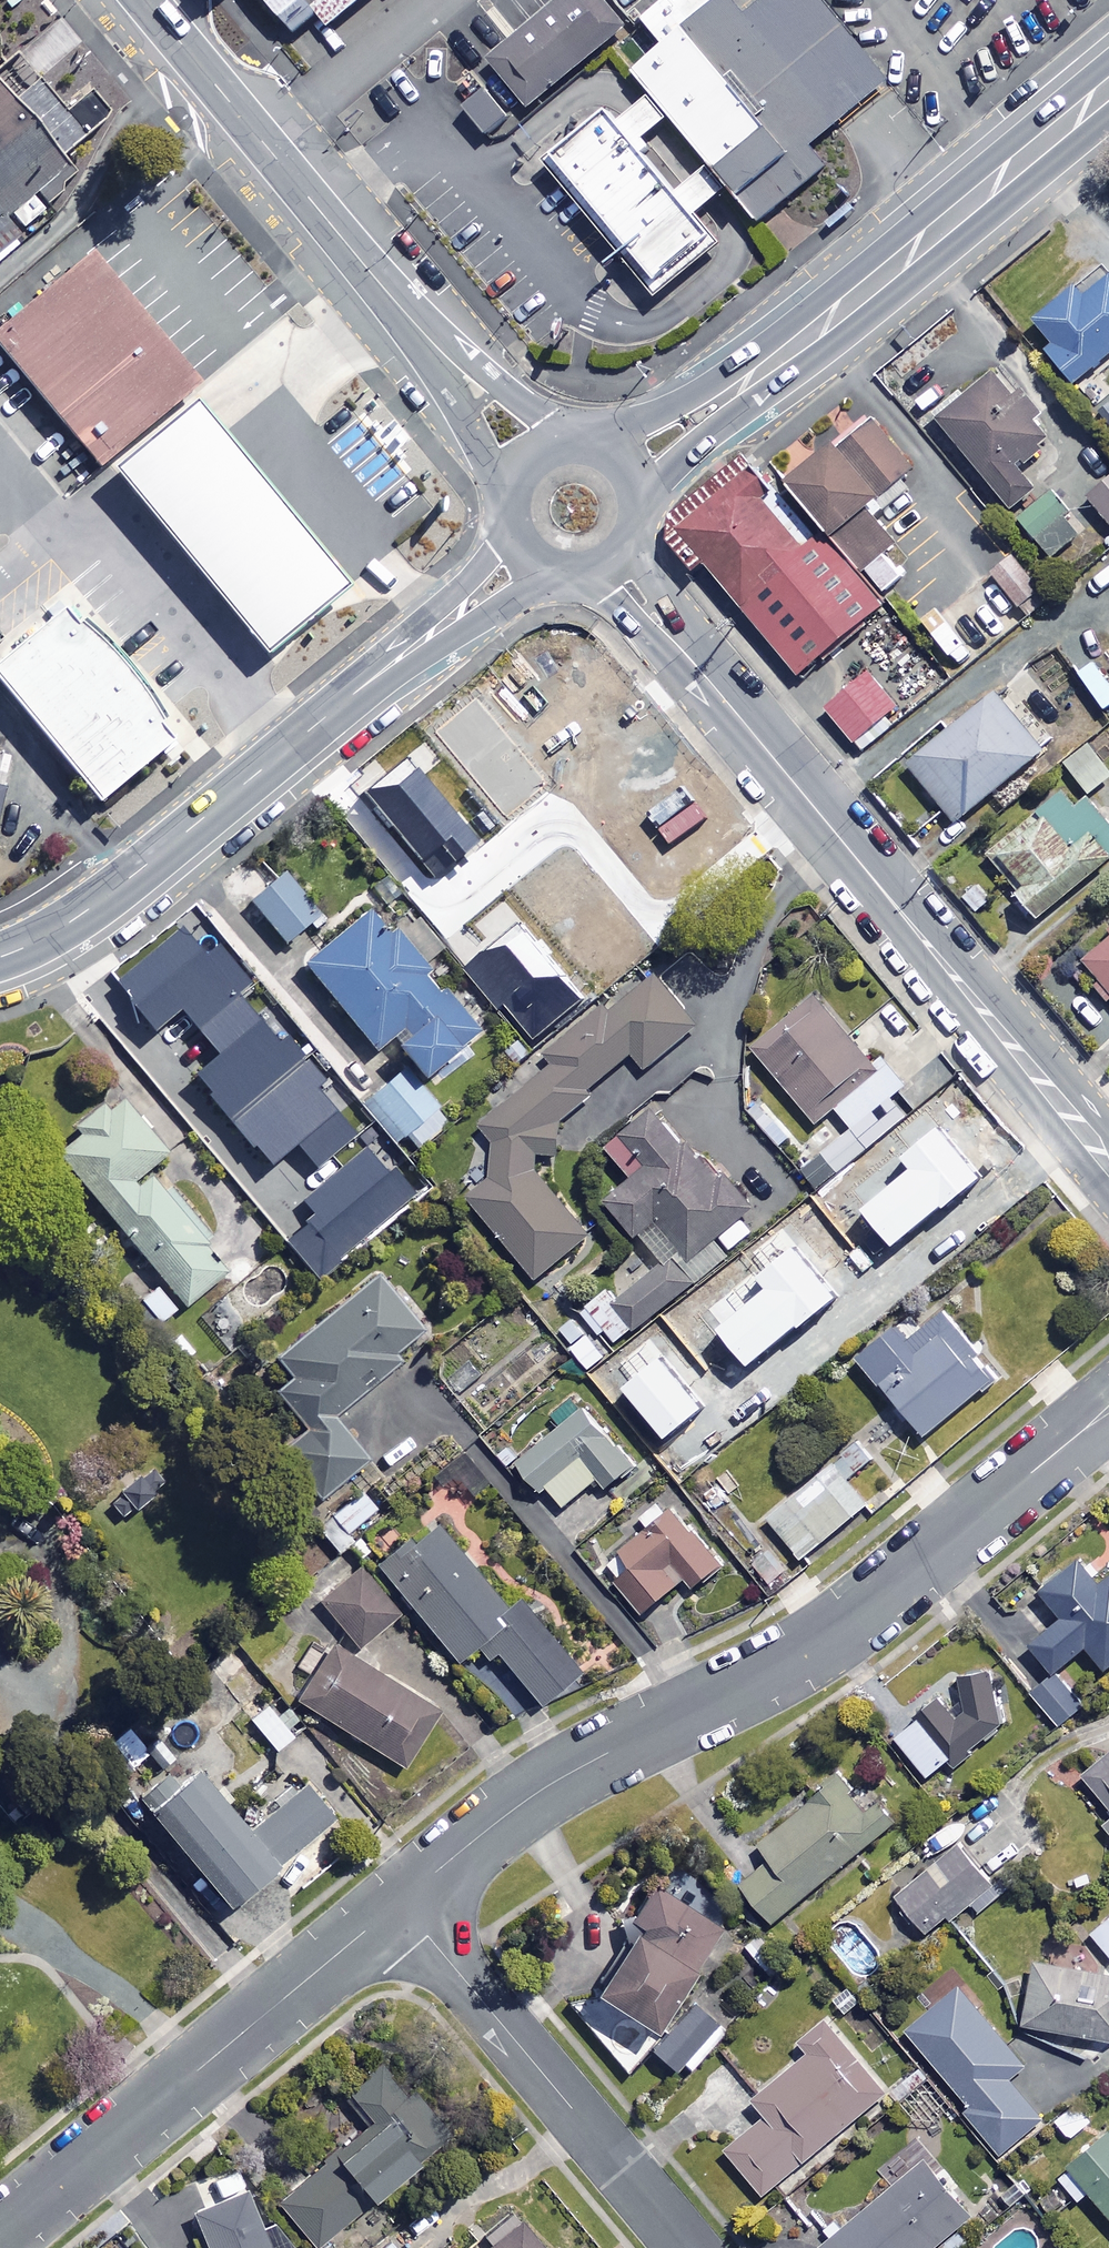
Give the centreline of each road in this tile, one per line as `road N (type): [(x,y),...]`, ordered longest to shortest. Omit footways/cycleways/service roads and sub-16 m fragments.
road 1 (residential): [(1108,1408),(820,1639),(552,1782),(398,1901)]
road 2 (tertiary): [(708,680),(1108,1165)]
road 3 (tertiary): [(422,641),(88,910),(0,957)]
road 4 (residential): [(398,1901),(0,2232)]
road 5 (residential): [(686,2247),(398,1901)]
road 6 (secondary): [(425,335),(144,0)]
road 7 (secondary): [(1108,88),(774,361)]
road 8 (secondary): [(589,448),(774,361)]
road 9 (secondary): [(774,361),(639,503)]
road 10 (secondary): [(425,335),(572,446)]
road 11 (secondary): [(511,490),(425,335)]
road 12 (tertiary): [(708,680),(571,576)]
road 13 (tertiary): [(633,537),(708,680)]
road 14 (tertiary): [(556,574),(495,611),(422,641)]
road 15 (tertiary): [(422,641),(510,529)]

